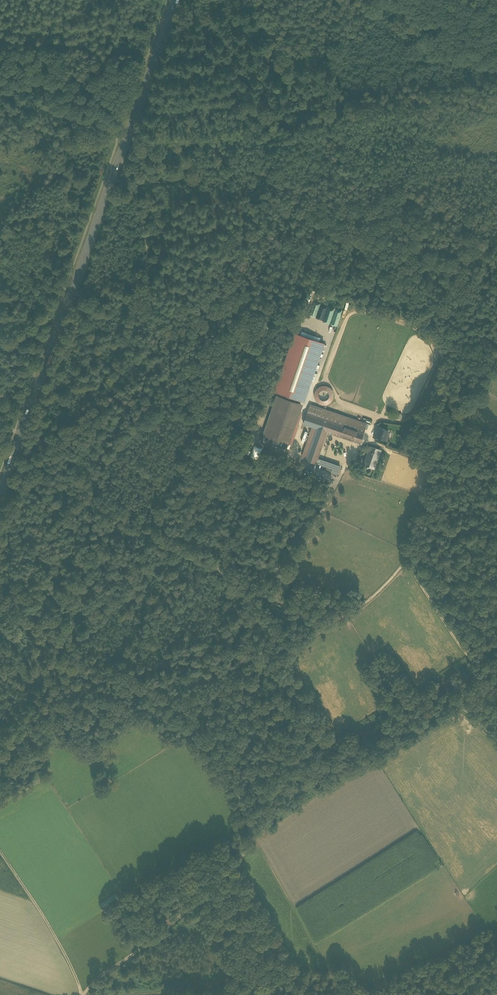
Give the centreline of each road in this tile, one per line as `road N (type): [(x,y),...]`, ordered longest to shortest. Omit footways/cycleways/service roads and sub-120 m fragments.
road 1 (track): [(325,628),(208,721),(237,780),(251,847),(83,994)]
road 2 (primary): [(12,461),(175,0)]
road 3 (track): [(496,285),(342,225),(105,411)]
road 4 (track): [(254,841),(326,966),(233,988),(101,994)]
road 5 (track): [(28,470),(105,411),(149,274),(145,226),(152,172)]
road 6 (unclassified): [(274,596),(12,461)]
road 7 (track): [(496,741),(462,706),(475,665),(405,560)]
road 8 (track): [(152,172),(157,115),(265,90)]
road 9 (track): [(468,414),(455,417),(433,450),(405,560)]
road 10 (track): [(0,851),(66,956),(81,994)]
road 11 (track): [(74,650),(208,721)]
road 12 (track): [(0,762),(74,650)]
road 13 (unclassified): [(274,596),(337,482)]

